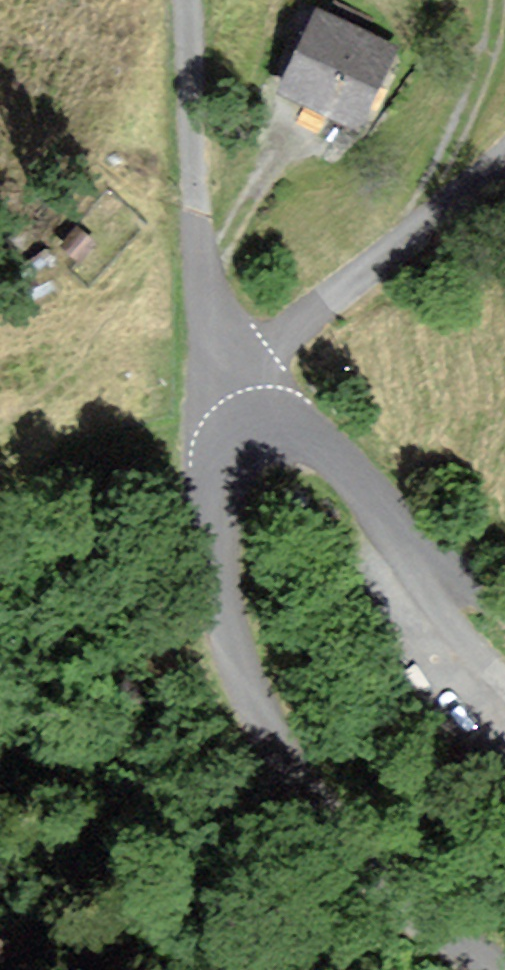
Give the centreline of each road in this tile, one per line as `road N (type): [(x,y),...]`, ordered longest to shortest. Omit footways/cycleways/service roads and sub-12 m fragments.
road 1 (unclassified): [(498,969),(338,835),(280,763),(220,630),(214,394)]
road 2 (track): [(214,394),(187,0)]
road 3 (unclassified): [(504,603),(331,455),(214,394)]

